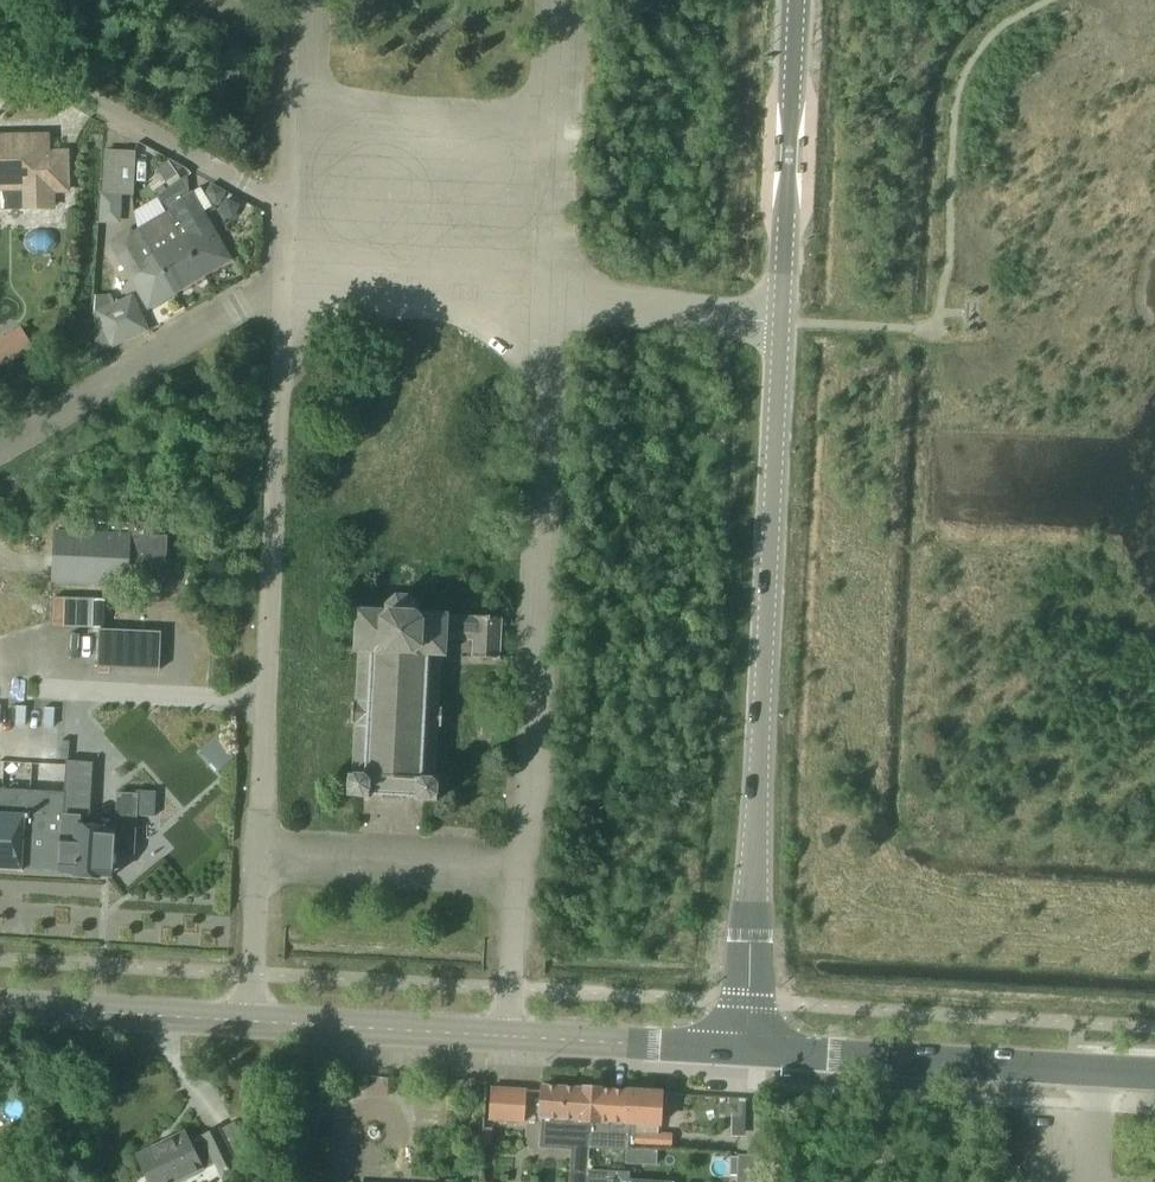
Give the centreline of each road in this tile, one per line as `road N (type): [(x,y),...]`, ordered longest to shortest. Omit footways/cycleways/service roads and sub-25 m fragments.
road 1 (residential): [(250,1021),(289,278)]
road 2 (residential): [(558,306),(506,1036)]
road 3 (tertiary): [(741,1051),(786,324)]
road 4 (residential): [(289,278),(0,454)]
road 5 (tertiary): [(741,1051),(1074,1068)]
road 6 (residential): [(291,210),(0,50)]
road 7 (tertiary): [(786,324),(798,0)]
road 8 (residential): [(565,0),(558,306)]
road 9 (residential): [(558,306),(289,278)]
road 10 (tertiary): [(250,1021),(506,1036)]
road 11 (tertiary): [(0,1007),(250,1021)]
road 12 (tertiary): [(506,1036),(741,1051)]
road 13 (residential): [(786,324),(558,306)]
road 14 (residential): [(291,210),(302,0)]

